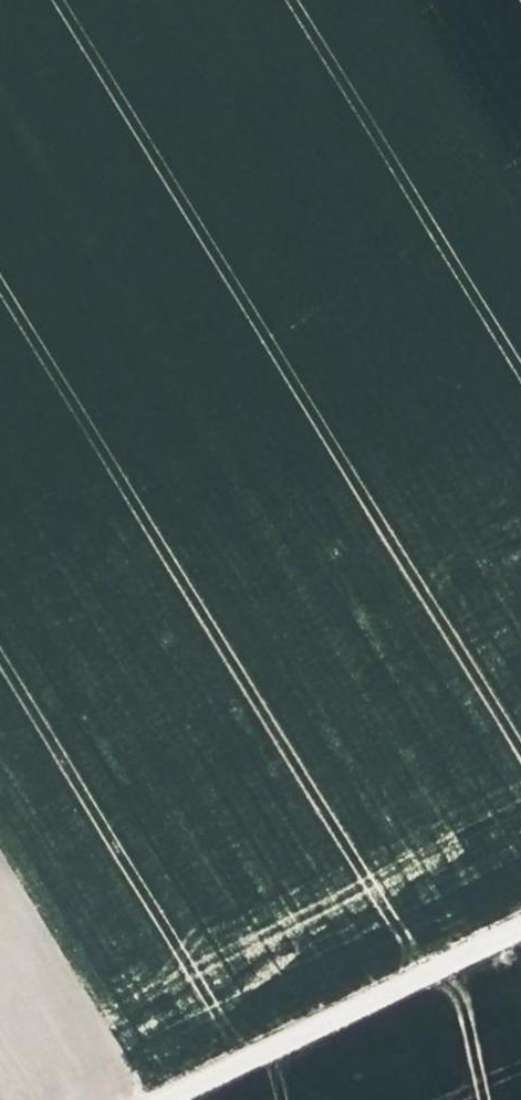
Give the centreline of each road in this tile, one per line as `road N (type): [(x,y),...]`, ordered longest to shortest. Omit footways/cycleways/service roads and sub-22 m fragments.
road 1 (track): [(158,1099),(520,925)]

